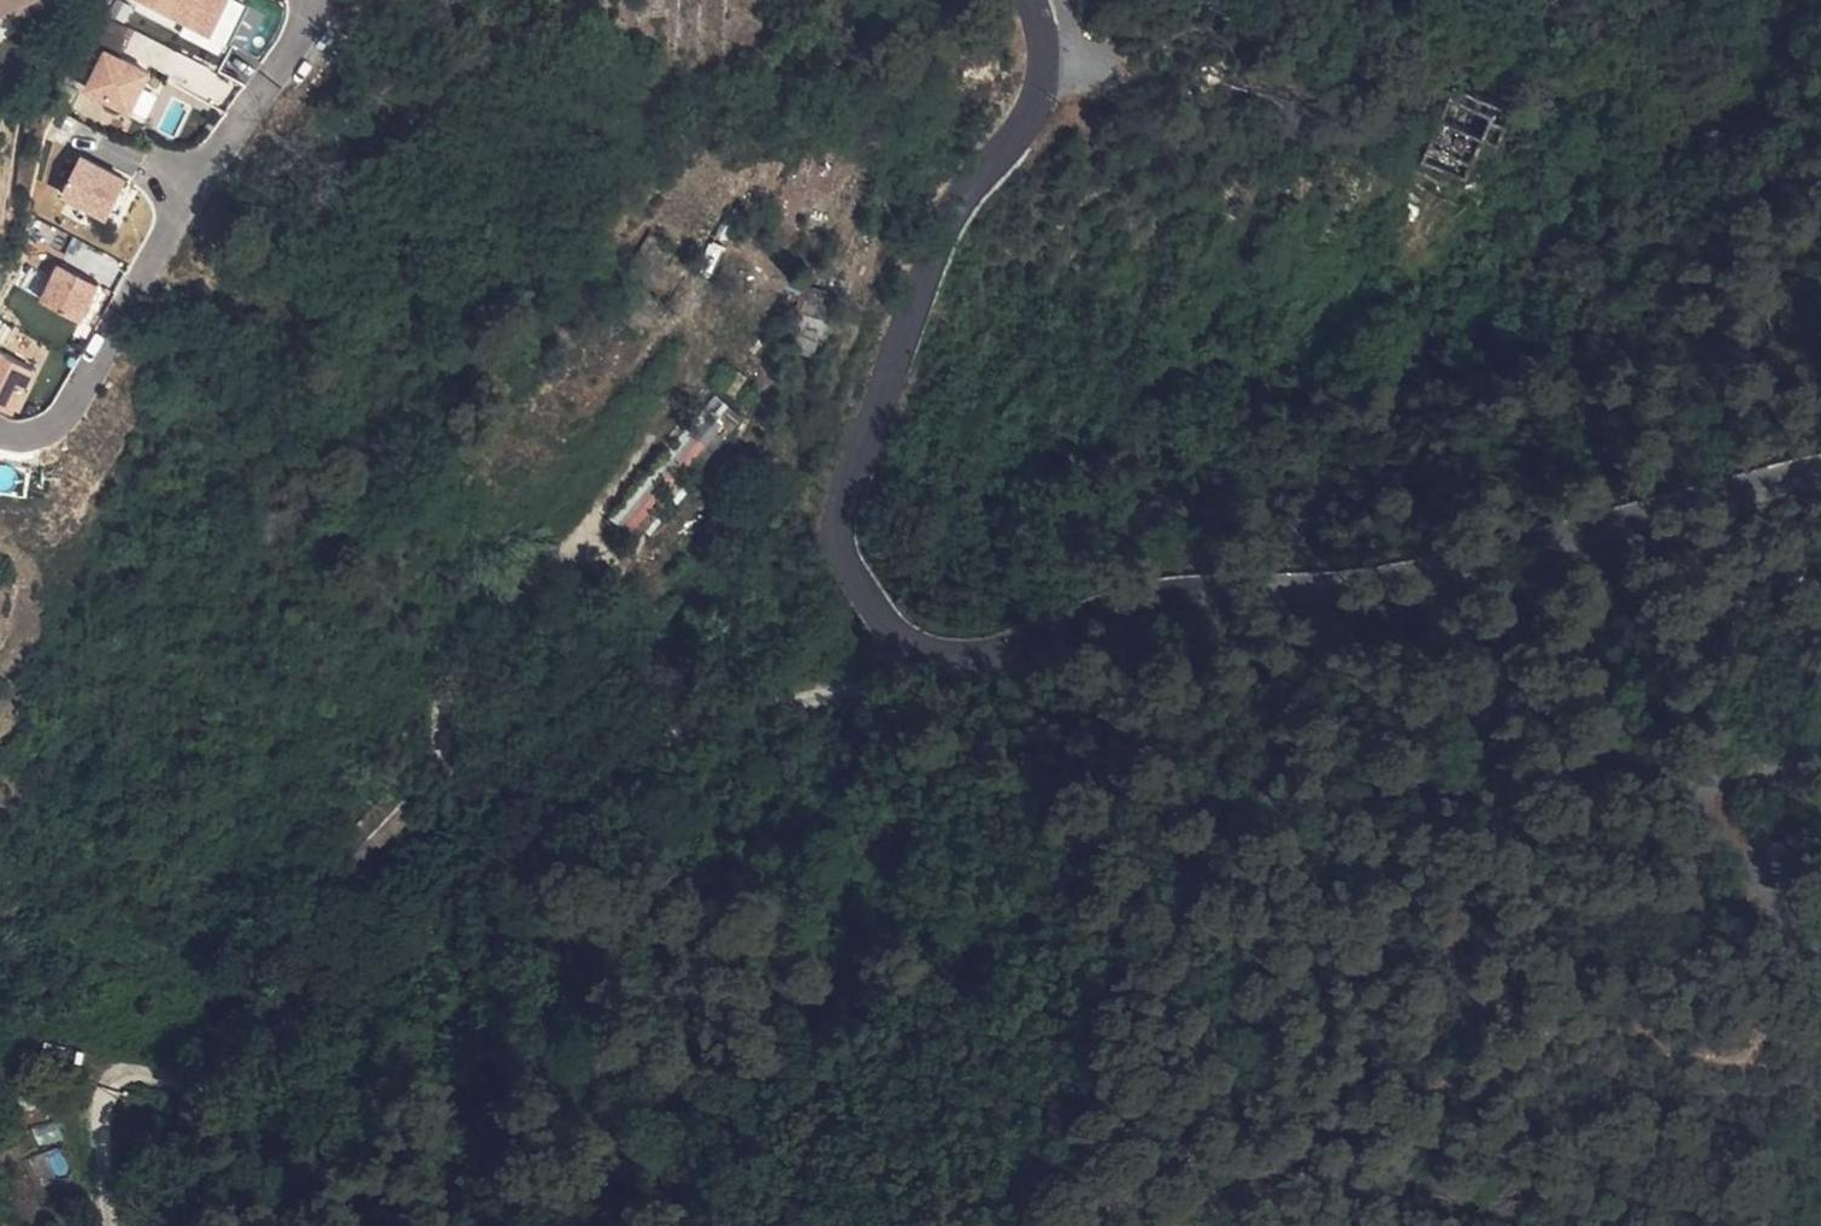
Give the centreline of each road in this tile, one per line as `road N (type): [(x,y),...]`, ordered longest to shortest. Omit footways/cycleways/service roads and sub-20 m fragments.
road 1 (tertiary): [(1019,0),(1031,45),(1026,107),(925,268),(846,504),(848,566),(902,642),(964,652),(1158,600),(1474,566),(1820,478)]
road 2 (residential): [(0,435),(32,432),(69,406),(287,54),(309,0)]
road 3 (residential): [(1820,755),(1755,751),(1725,830),(1794,942),(1820,1011)]

